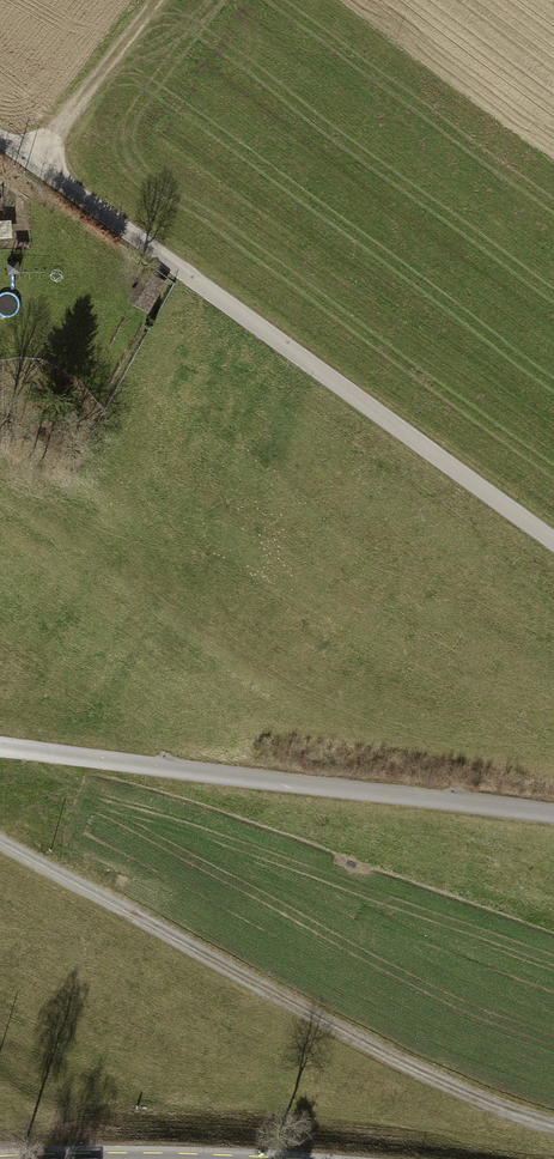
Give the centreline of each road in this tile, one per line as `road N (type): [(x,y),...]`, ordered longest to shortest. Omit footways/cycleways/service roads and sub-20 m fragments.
road 1 (track): [(553,537),(0,131)]
road 2 (track): [(553,1125),(391,1056),(0,841)]
road 3 (track): [(0,745),(553,813)]
road 4 (track): [(36,157),(153,0)]

